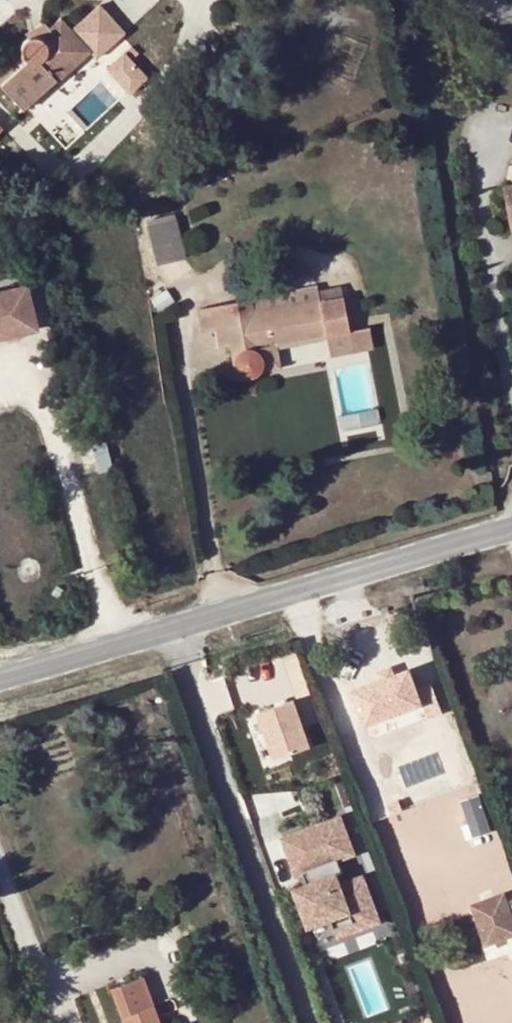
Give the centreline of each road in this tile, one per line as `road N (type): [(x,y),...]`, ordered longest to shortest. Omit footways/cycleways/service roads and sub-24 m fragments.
road 1 (residential): [(174,629),(310,1022)]
road 2 (tertiary): [(174,629),(511,532)]
road 3 (tertiary): [(0,680),(174,629)]

